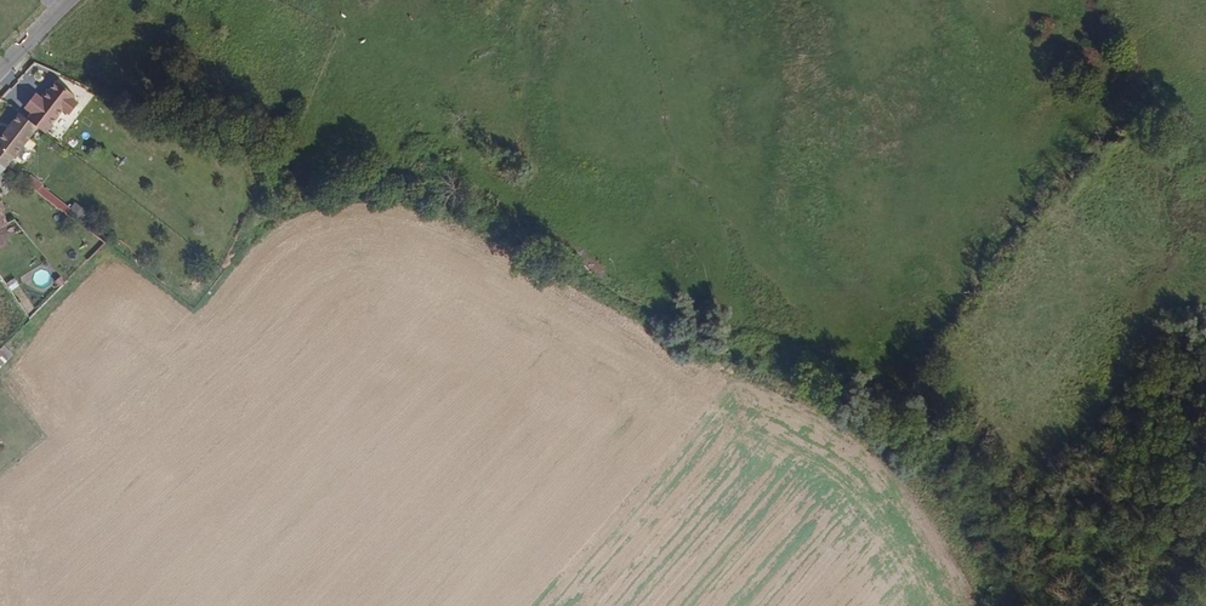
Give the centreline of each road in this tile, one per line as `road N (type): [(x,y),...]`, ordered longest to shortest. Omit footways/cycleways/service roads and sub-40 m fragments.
road 1 (track): [(23,51),(282,160)]

